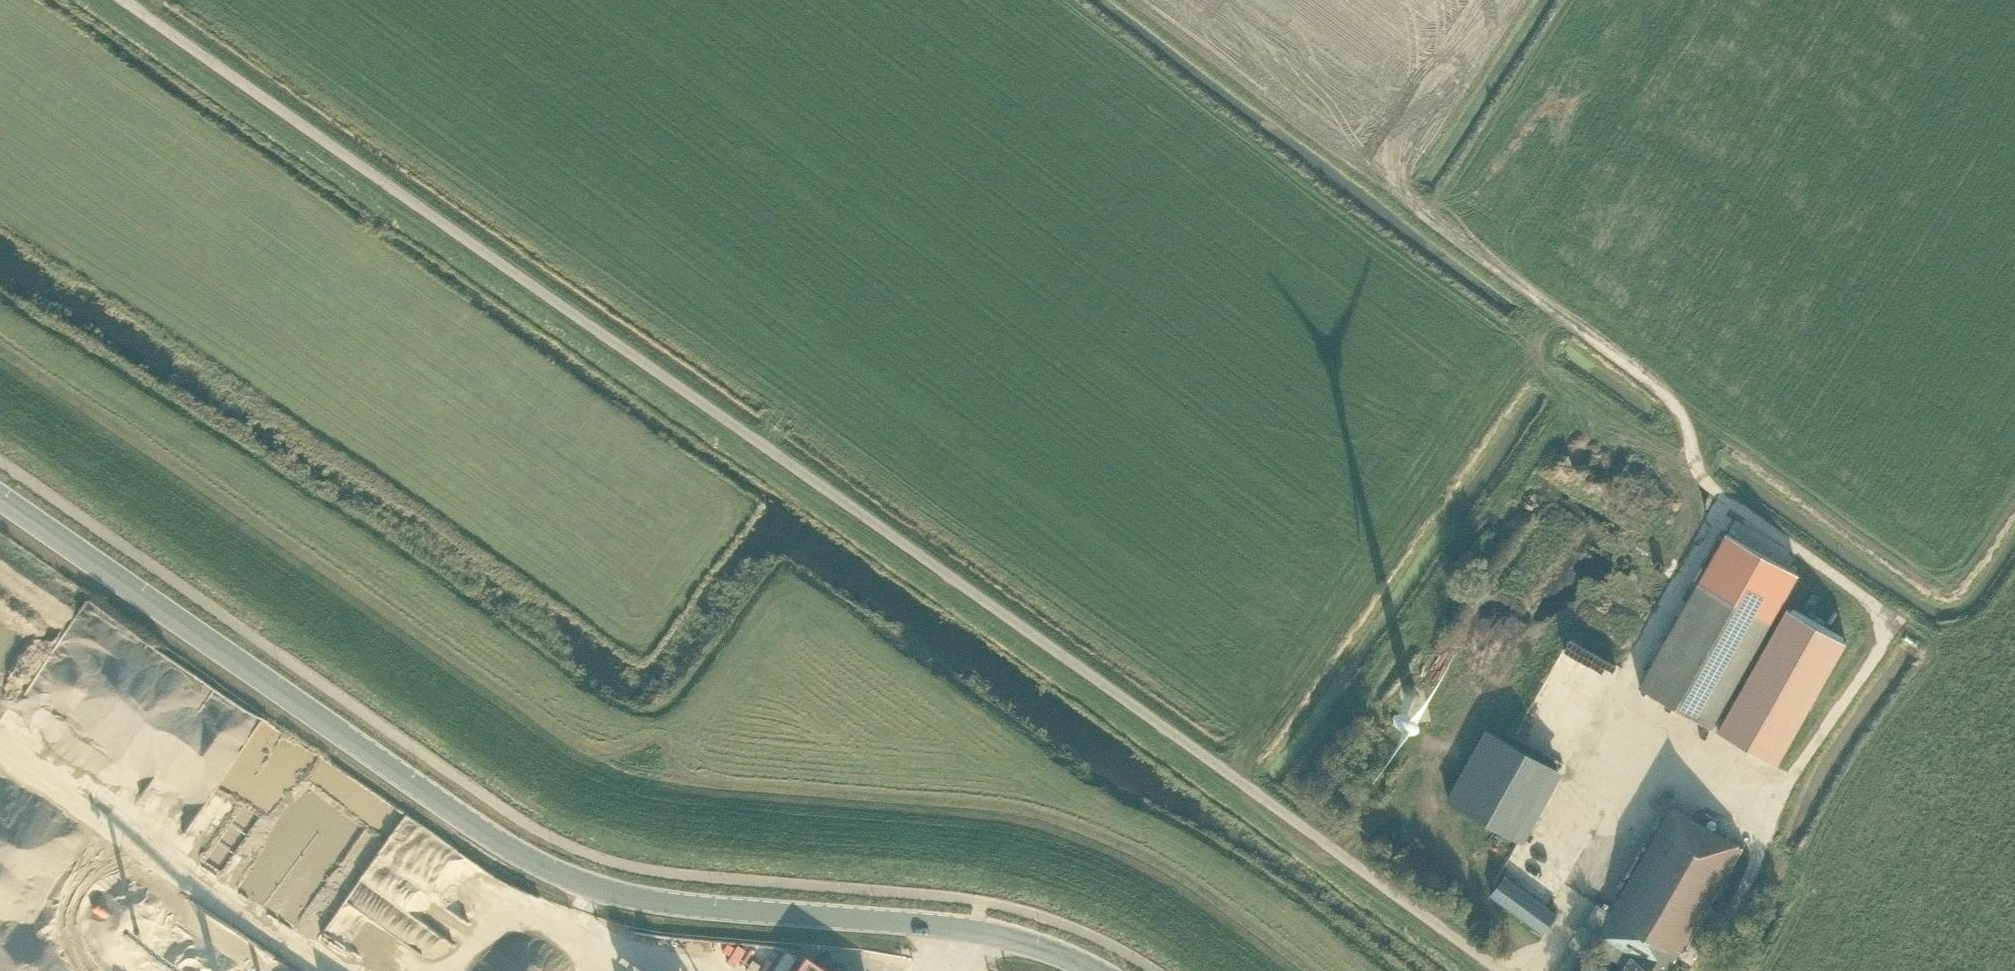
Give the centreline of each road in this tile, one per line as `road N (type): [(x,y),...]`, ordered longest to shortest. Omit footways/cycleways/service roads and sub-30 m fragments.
road 1 (unclassified): [(1500,970),(123,0)]
road 2 (unclassified): [(1103,970),(959,926),(660,906),(575,881),(445,808),(0,500)]
road 3 (track): [(1400,194),(1667,399),(1716,491),(1899,622),(1773,811)]
road 4 (track): [(1726,499),(1608,718)]
road 5 (track): [(1333,851),(1394,811),(1430,775)]

